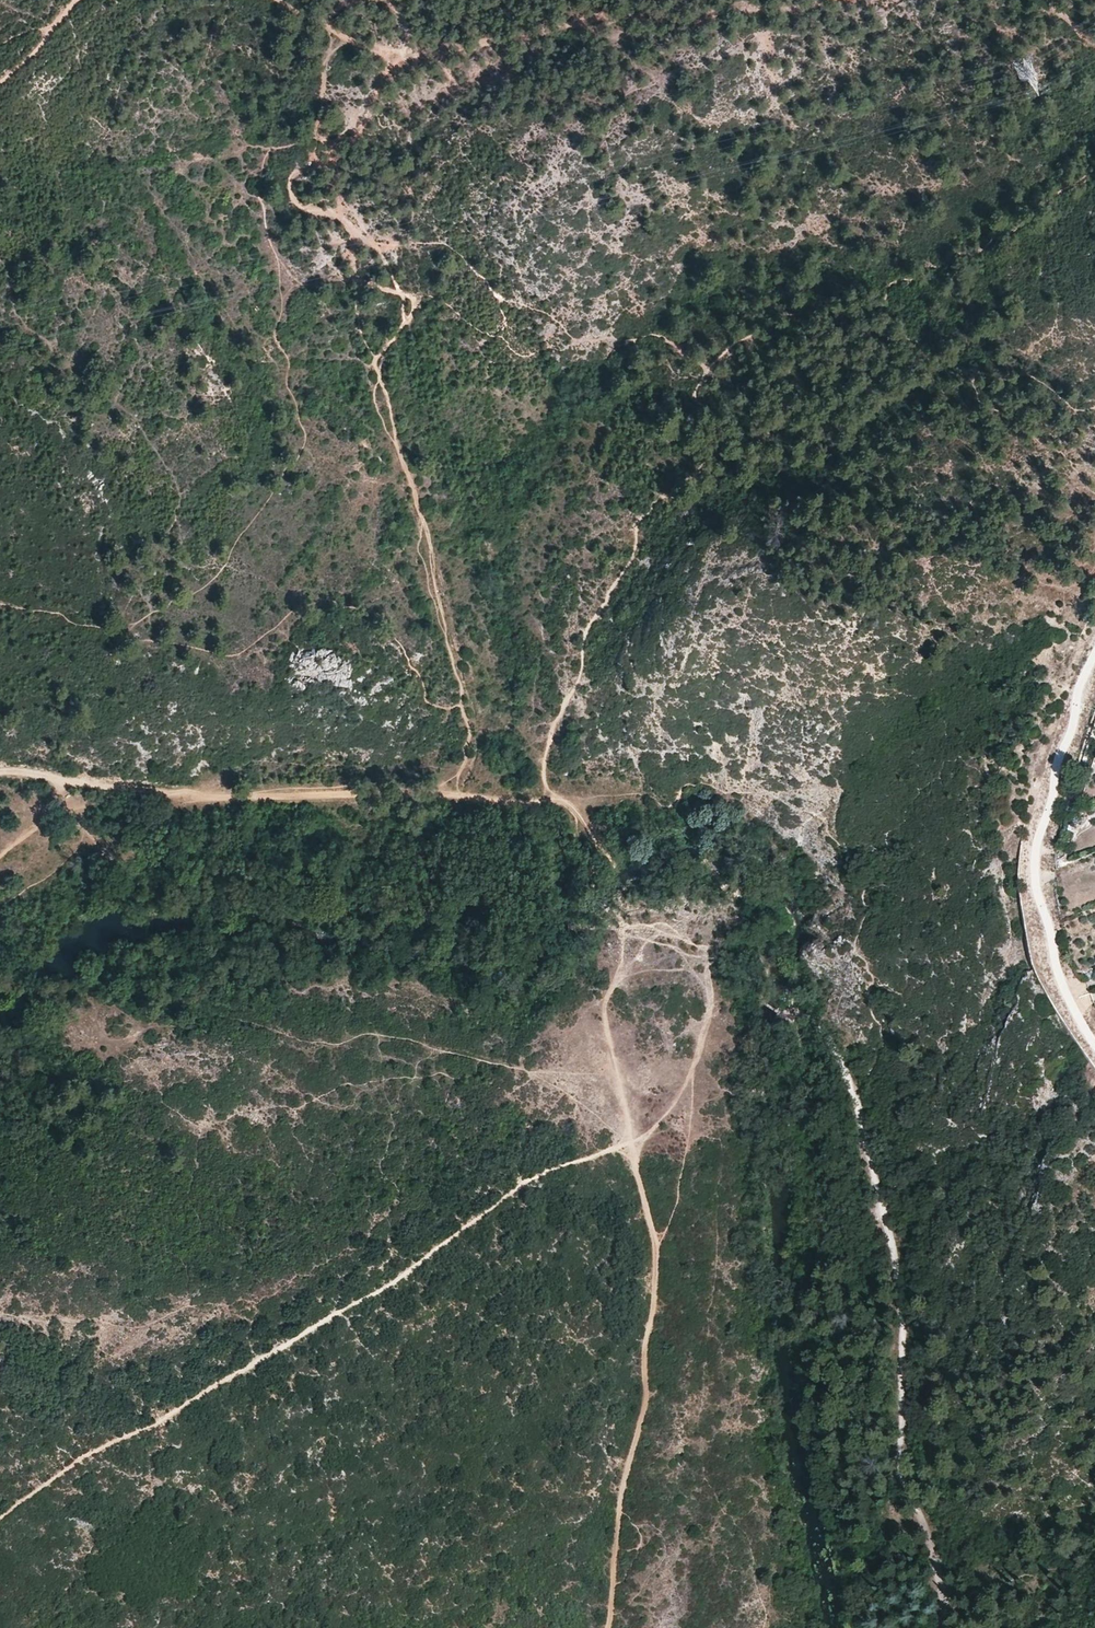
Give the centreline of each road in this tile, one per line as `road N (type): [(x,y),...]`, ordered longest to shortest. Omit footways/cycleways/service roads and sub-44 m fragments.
road 1 (track): [(606,1001),(656,1243),(657,1286),(647,1396),(626,1467),(605,1627)]
road 2 (track): [(598,845),(560,800),(439,791),(195,797),(0,774)]

